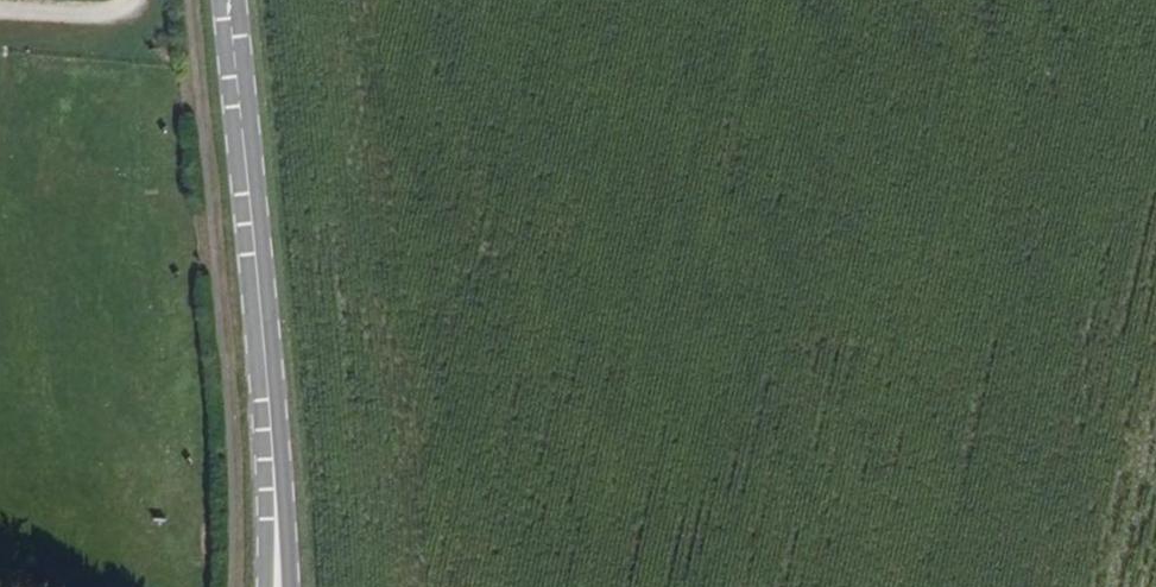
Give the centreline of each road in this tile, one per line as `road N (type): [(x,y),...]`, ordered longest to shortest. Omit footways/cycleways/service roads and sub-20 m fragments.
road 1 (tertiary): [(239,0),(287,503),(284,586)]

